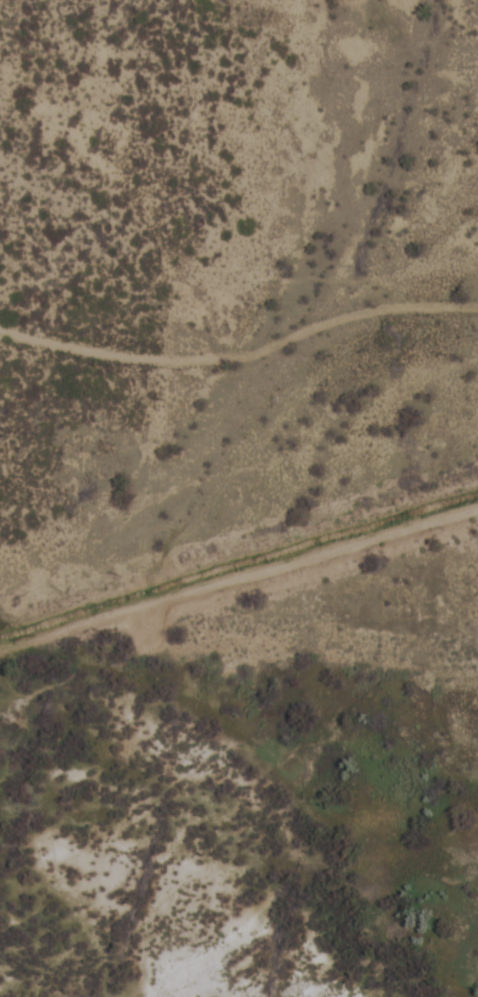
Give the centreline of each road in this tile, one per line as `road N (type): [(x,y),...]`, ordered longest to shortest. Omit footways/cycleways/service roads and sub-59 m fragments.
road 1 (track): [(477,307),(358,314),(238,356),(174,360),(0,328)]

